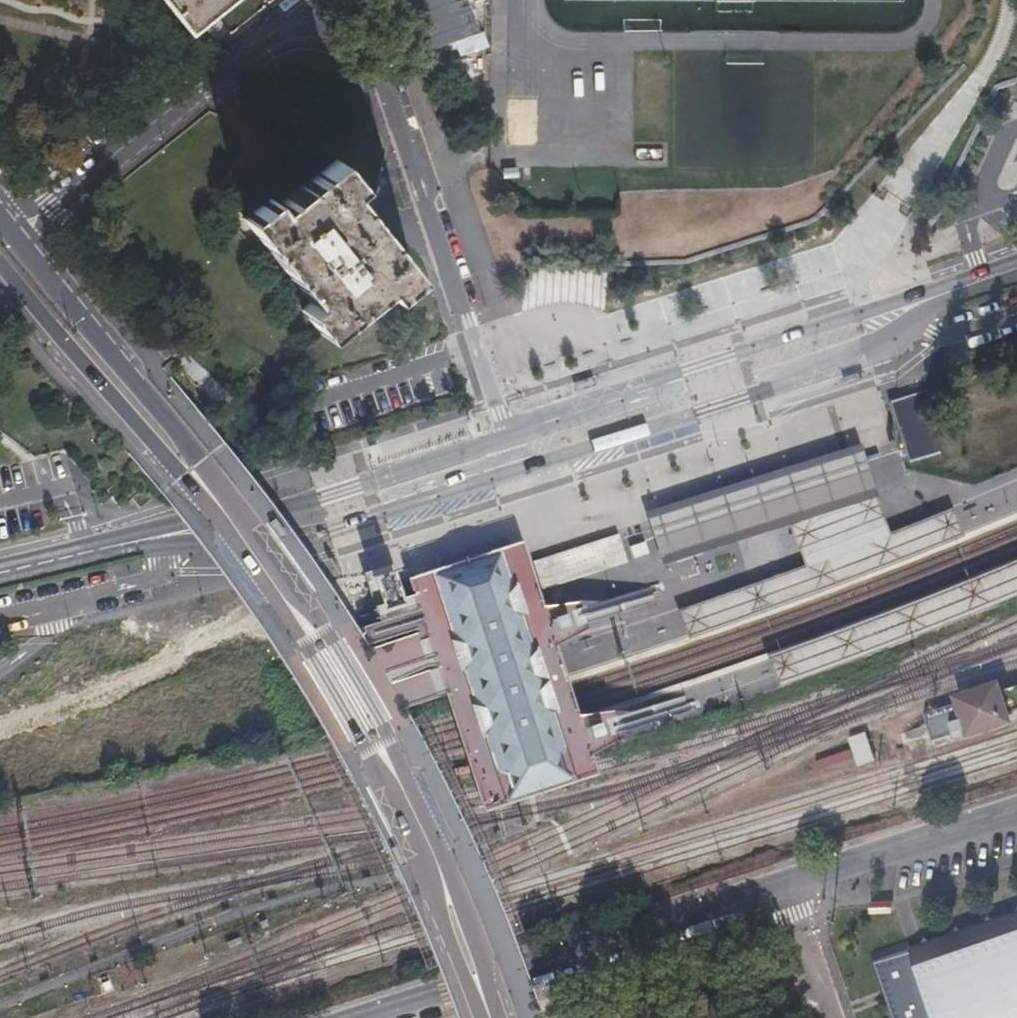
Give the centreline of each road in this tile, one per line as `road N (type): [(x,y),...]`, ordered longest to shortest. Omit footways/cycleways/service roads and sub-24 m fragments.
road 1 (secondary): [(150,539),(330,528),(518,473),(835,367),(936,298)]
road 2 (residential): [(1016,811),(362,1017)]
road 3 (tertiary): [(194,473),(327,653),(407,794),(492,1017)]
road 4 (residential): [(510,437),(355,0)]
road 5 (secondary): [(936,298),(710,363),(510,437)]
road 6 (residential): [(311,0),(12,232)]
road 7 (secondary): [(510,437),(341,492),(150,539)]
road 8 (tertiary): [(194,473),(176,431),(12,232)]
road 9 (tertiary): [(0,258),(158,448),(194,473)]
road 10 (secondary): [(150,539),(0,573)]

